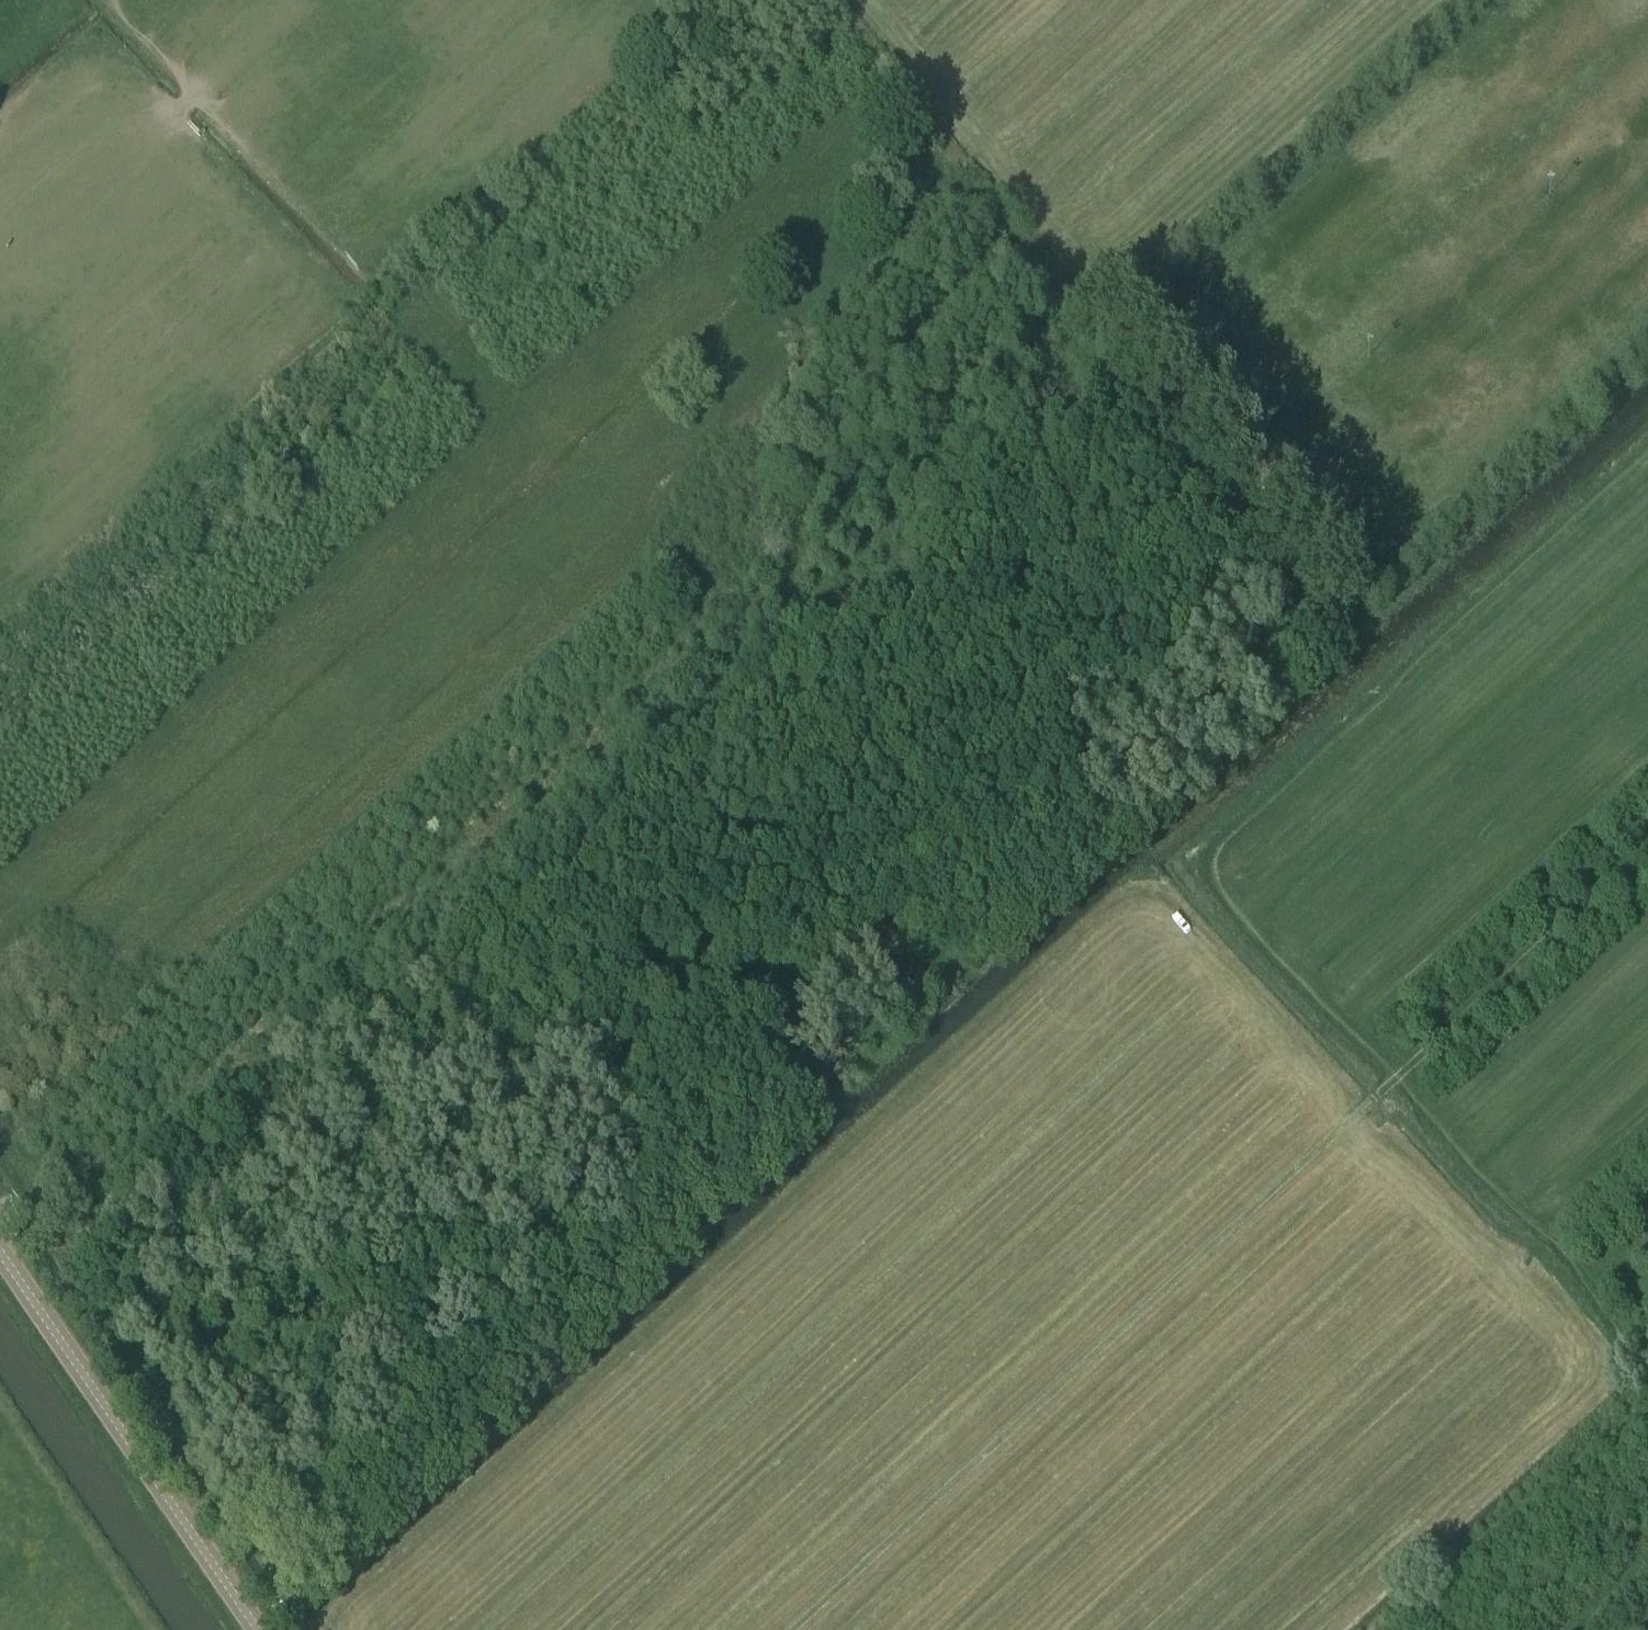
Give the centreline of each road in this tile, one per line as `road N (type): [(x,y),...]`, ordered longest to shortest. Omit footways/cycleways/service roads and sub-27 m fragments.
road 1 (track): [(1647,846),(790,1629)]
road 2 (tertiary): [(257,1629),(0,1256)]

